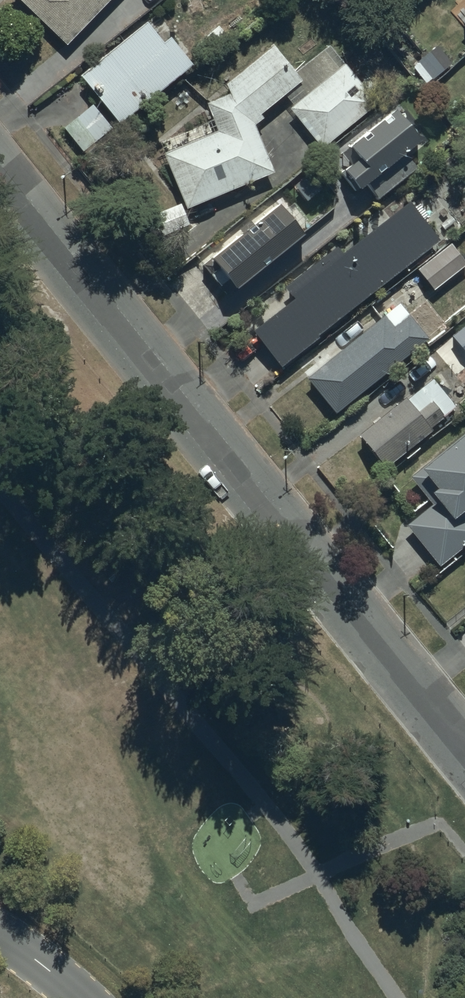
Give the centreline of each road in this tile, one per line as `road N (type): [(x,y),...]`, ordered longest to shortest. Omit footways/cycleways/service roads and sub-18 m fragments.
road 1 (residential): [(0,161),(464,743)]

